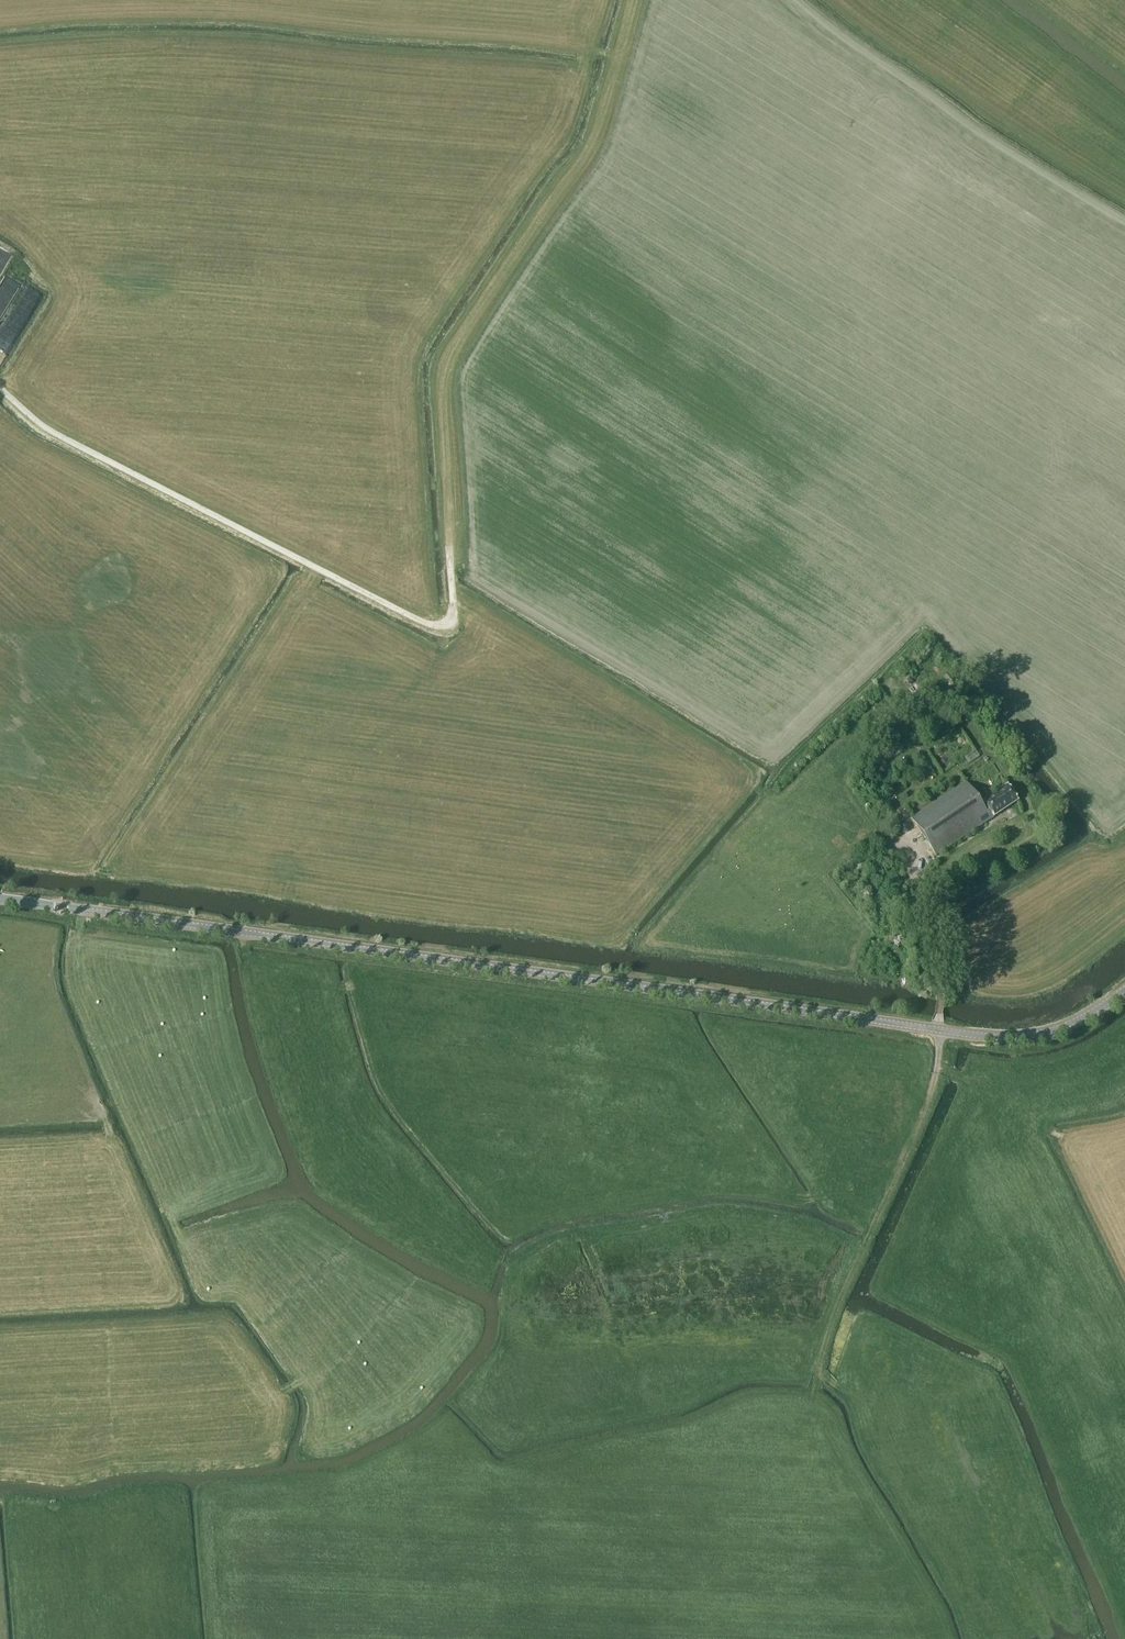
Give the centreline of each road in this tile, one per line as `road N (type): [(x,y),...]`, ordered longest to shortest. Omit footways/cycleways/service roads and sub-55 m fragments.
road 1 (tertiary): [(62,908),(981,1037),(1054,1032),(1124,989)]
road 2 (track): [(818,1388),(845,1298),(925,1118),(939,1031)]

